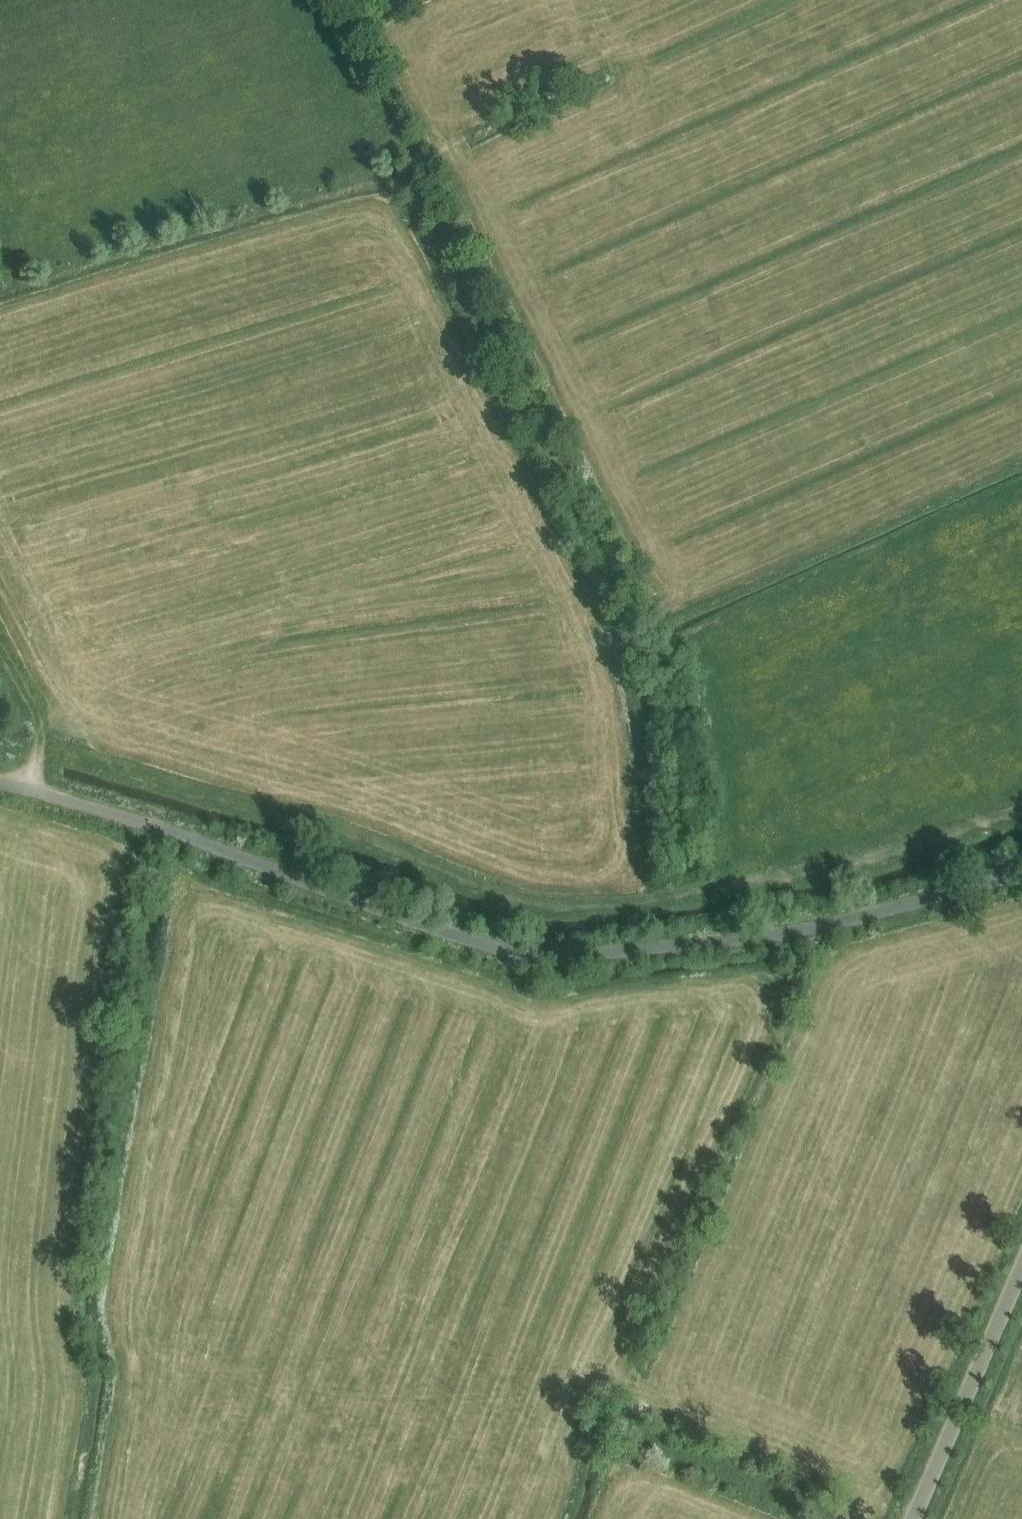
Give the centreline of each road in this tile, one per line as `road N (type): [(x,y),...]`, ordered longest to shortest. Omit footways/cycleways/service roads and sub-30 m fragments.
road 1 (unclassified): [(1021,874),(819,928),(531,957),(171,833),(0,784)]
road 2 (unclassified): [(914,1518),(1021,1270)]

